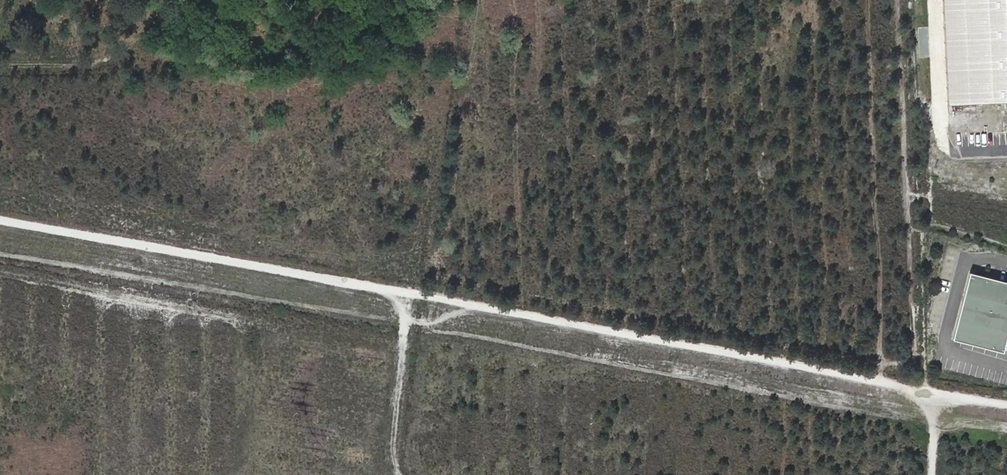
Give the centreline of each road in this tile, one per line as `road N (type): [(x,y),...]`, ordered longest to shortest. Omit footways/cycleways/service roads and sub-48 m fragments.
road 1 (track): [(1006,408),(0,222)]
road 2 (track): [(906,0),(925,393)]
road 3 (track): [(410,298),(394,467),(403,474)]

